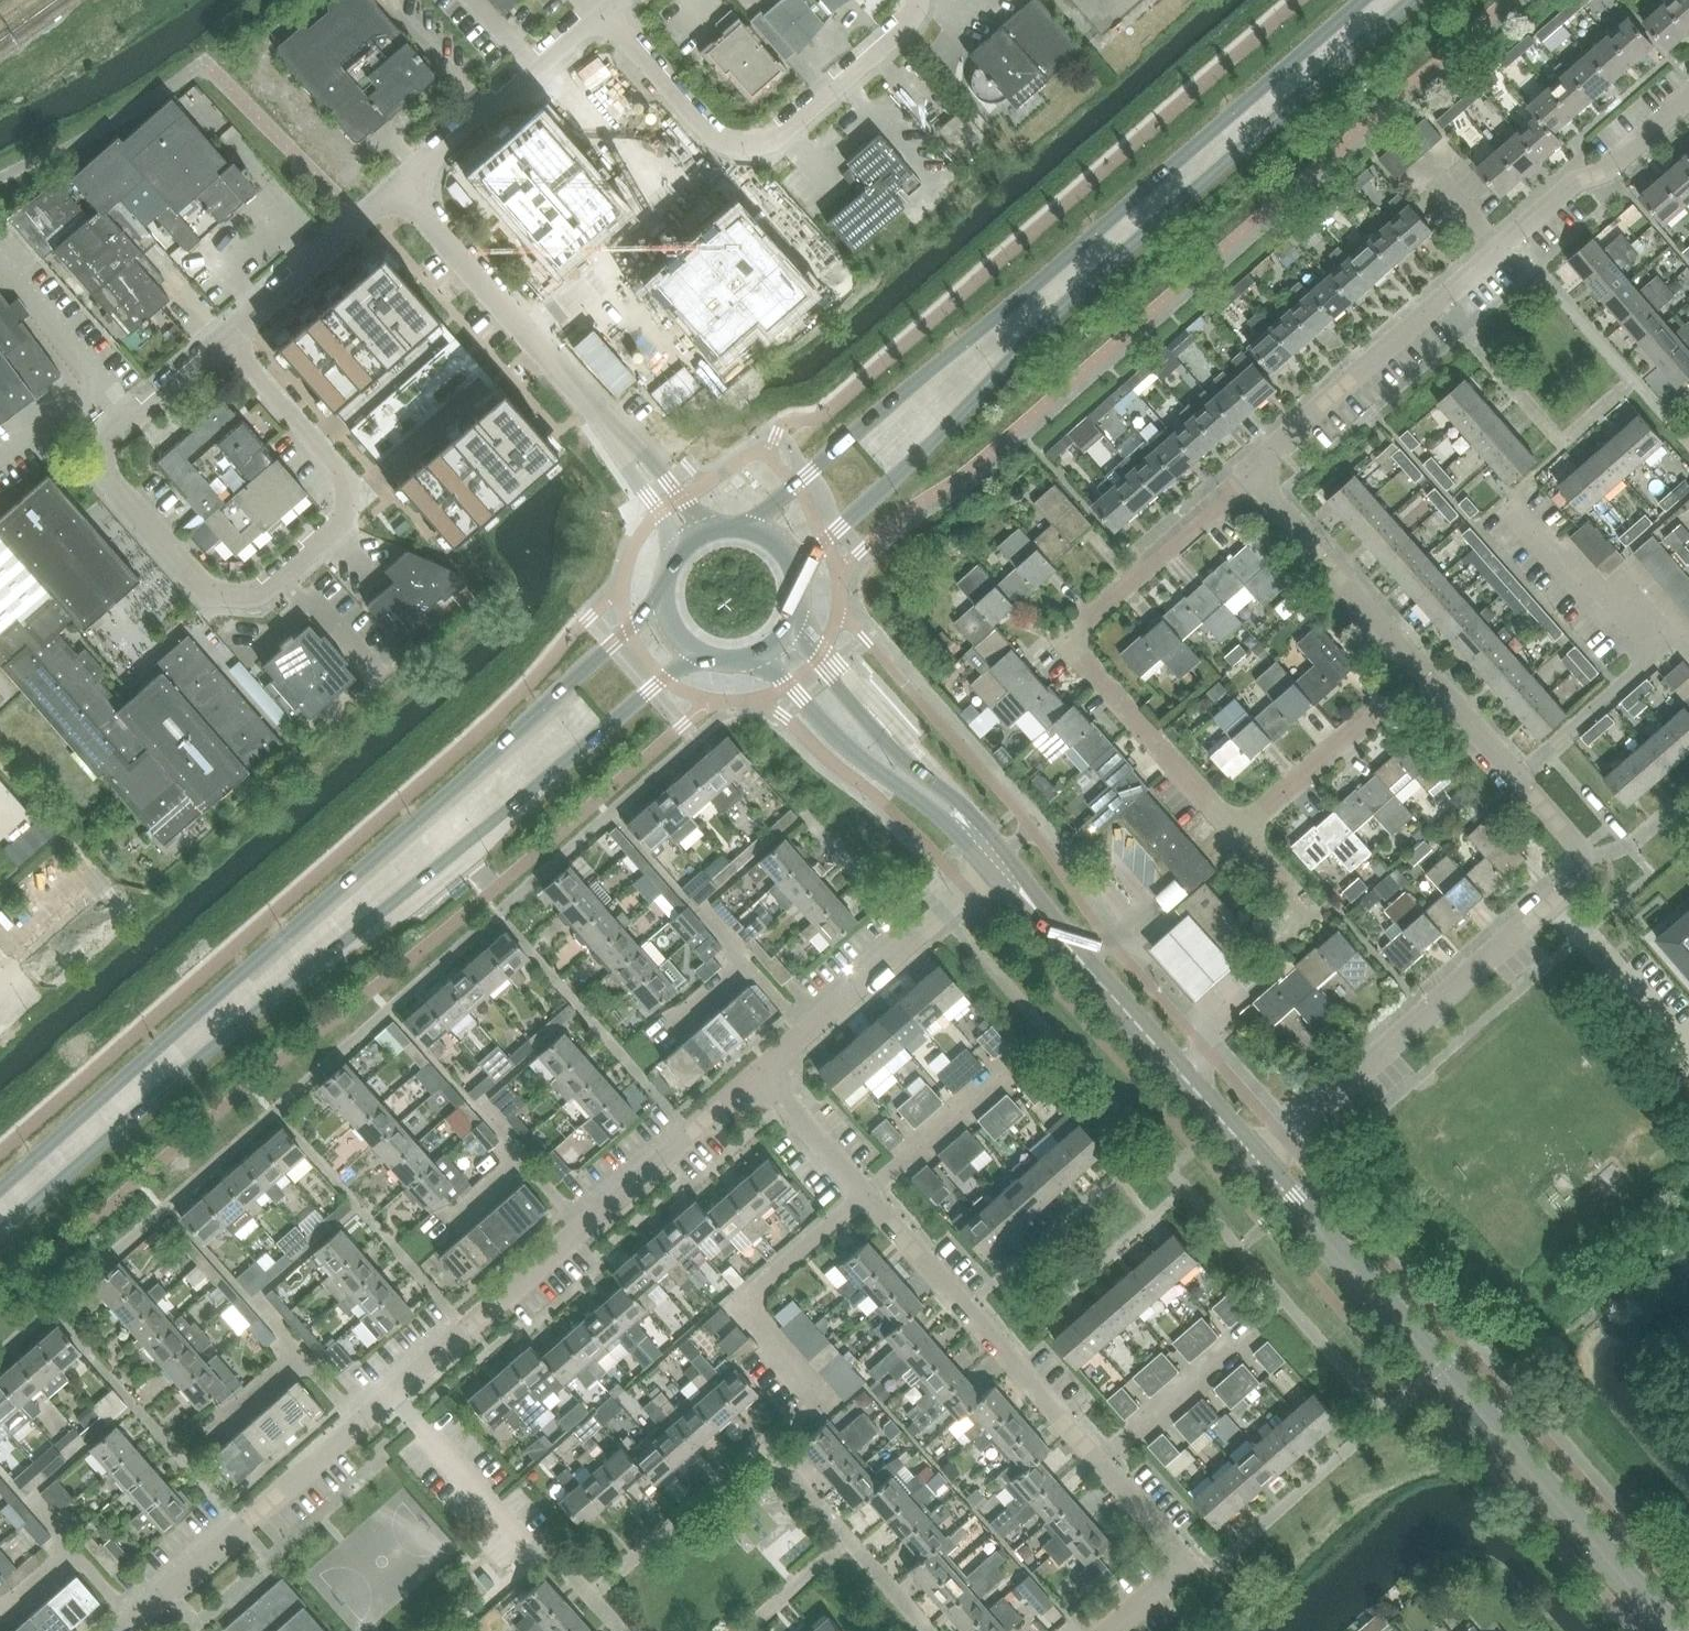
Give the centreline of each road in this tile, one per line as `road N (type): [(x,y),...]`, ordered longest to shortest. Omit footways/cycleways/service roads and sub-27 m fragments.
road 1 (residential): [(1260,1160),(1587,863),(1260,468)]
road 2 (secondary): [(0,1237),(695,653)]
road 3 (secondary): [(663,604),(0,1187)]
road 4 (secondary): [(796,574),(1067,307),(1418,0)]
road 5 (residential): [(123,1630),(756,1076)]
road 6 (secondary): [(1357,0),(749,530)]
road 7 (residential): [(1203,1580),(756,1076)]
road 8 (tertiary): [(1674,1630),(1260,1160)]
road 9 (residential): [(1260,468),(1688,89)]
road 10 (residential): [(231,333),(111,437),(105,458),(116,481),(210,590),(236,599),(263,591),(345,522),(355,498),(349,473)]
road 11 (residential): [(1241,835),(1076,630),(1260,468)]
road 12 (residential): [(696,537),(403,187)]
road 13 (residential): [(918,0),(914,21),(757,152),(714,140),(629,41)]
road 14 (tertiary): [(1260,1160),(1002,862)]
road 15 (residential): [(756,1076),(1002,862)]
road 16 (tertiary): [(763,655),(836,737),(937,814),(967,824)]
road 17 (residential): [(403,187),(605,12)]
road 18 (tertiary): [(967,824),(952,797),(913,769),(791,628)]
road 19 (residential): [(403,187),(231,333)]
road 20 (residential): [(349,473),(231,333)]
road 21 (residential): [(1241,835),(1376,715)]
road 22 (residential): [(1270,951),(1310,916),(1241,835)]

